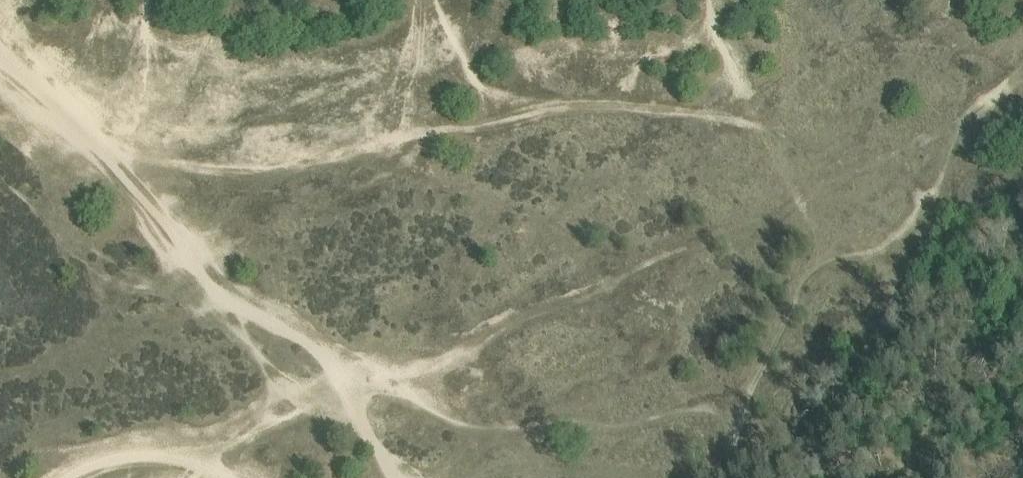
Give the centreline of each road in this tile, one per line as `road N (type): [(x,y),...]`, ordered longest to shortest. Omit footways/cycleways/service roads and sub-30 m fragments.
road 1 (track): [(389,477),(327,359),(230,300),(84,146),(0,75)]

